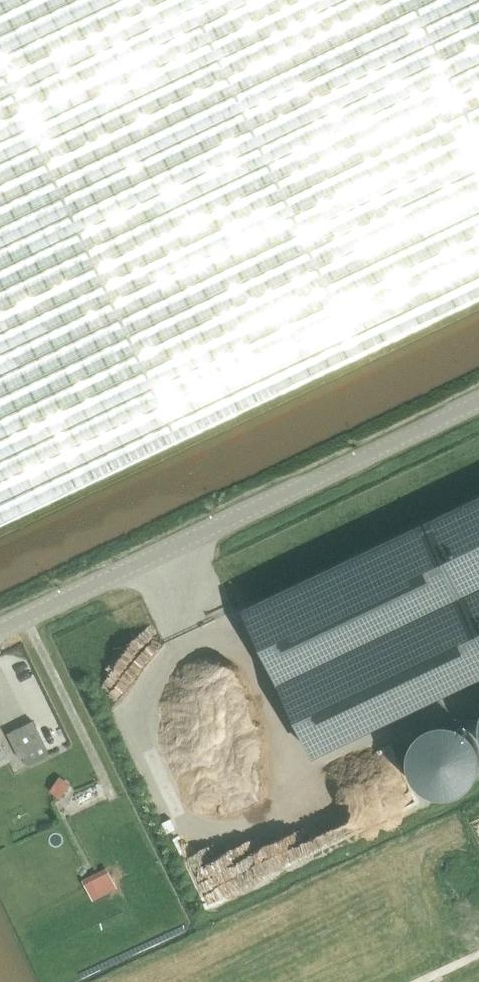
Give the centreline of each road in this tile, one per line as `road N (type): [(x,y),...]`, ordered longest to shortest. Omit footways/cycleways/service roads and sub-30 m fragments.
road 1 (unclassified): [(0,629),(478,402)]

